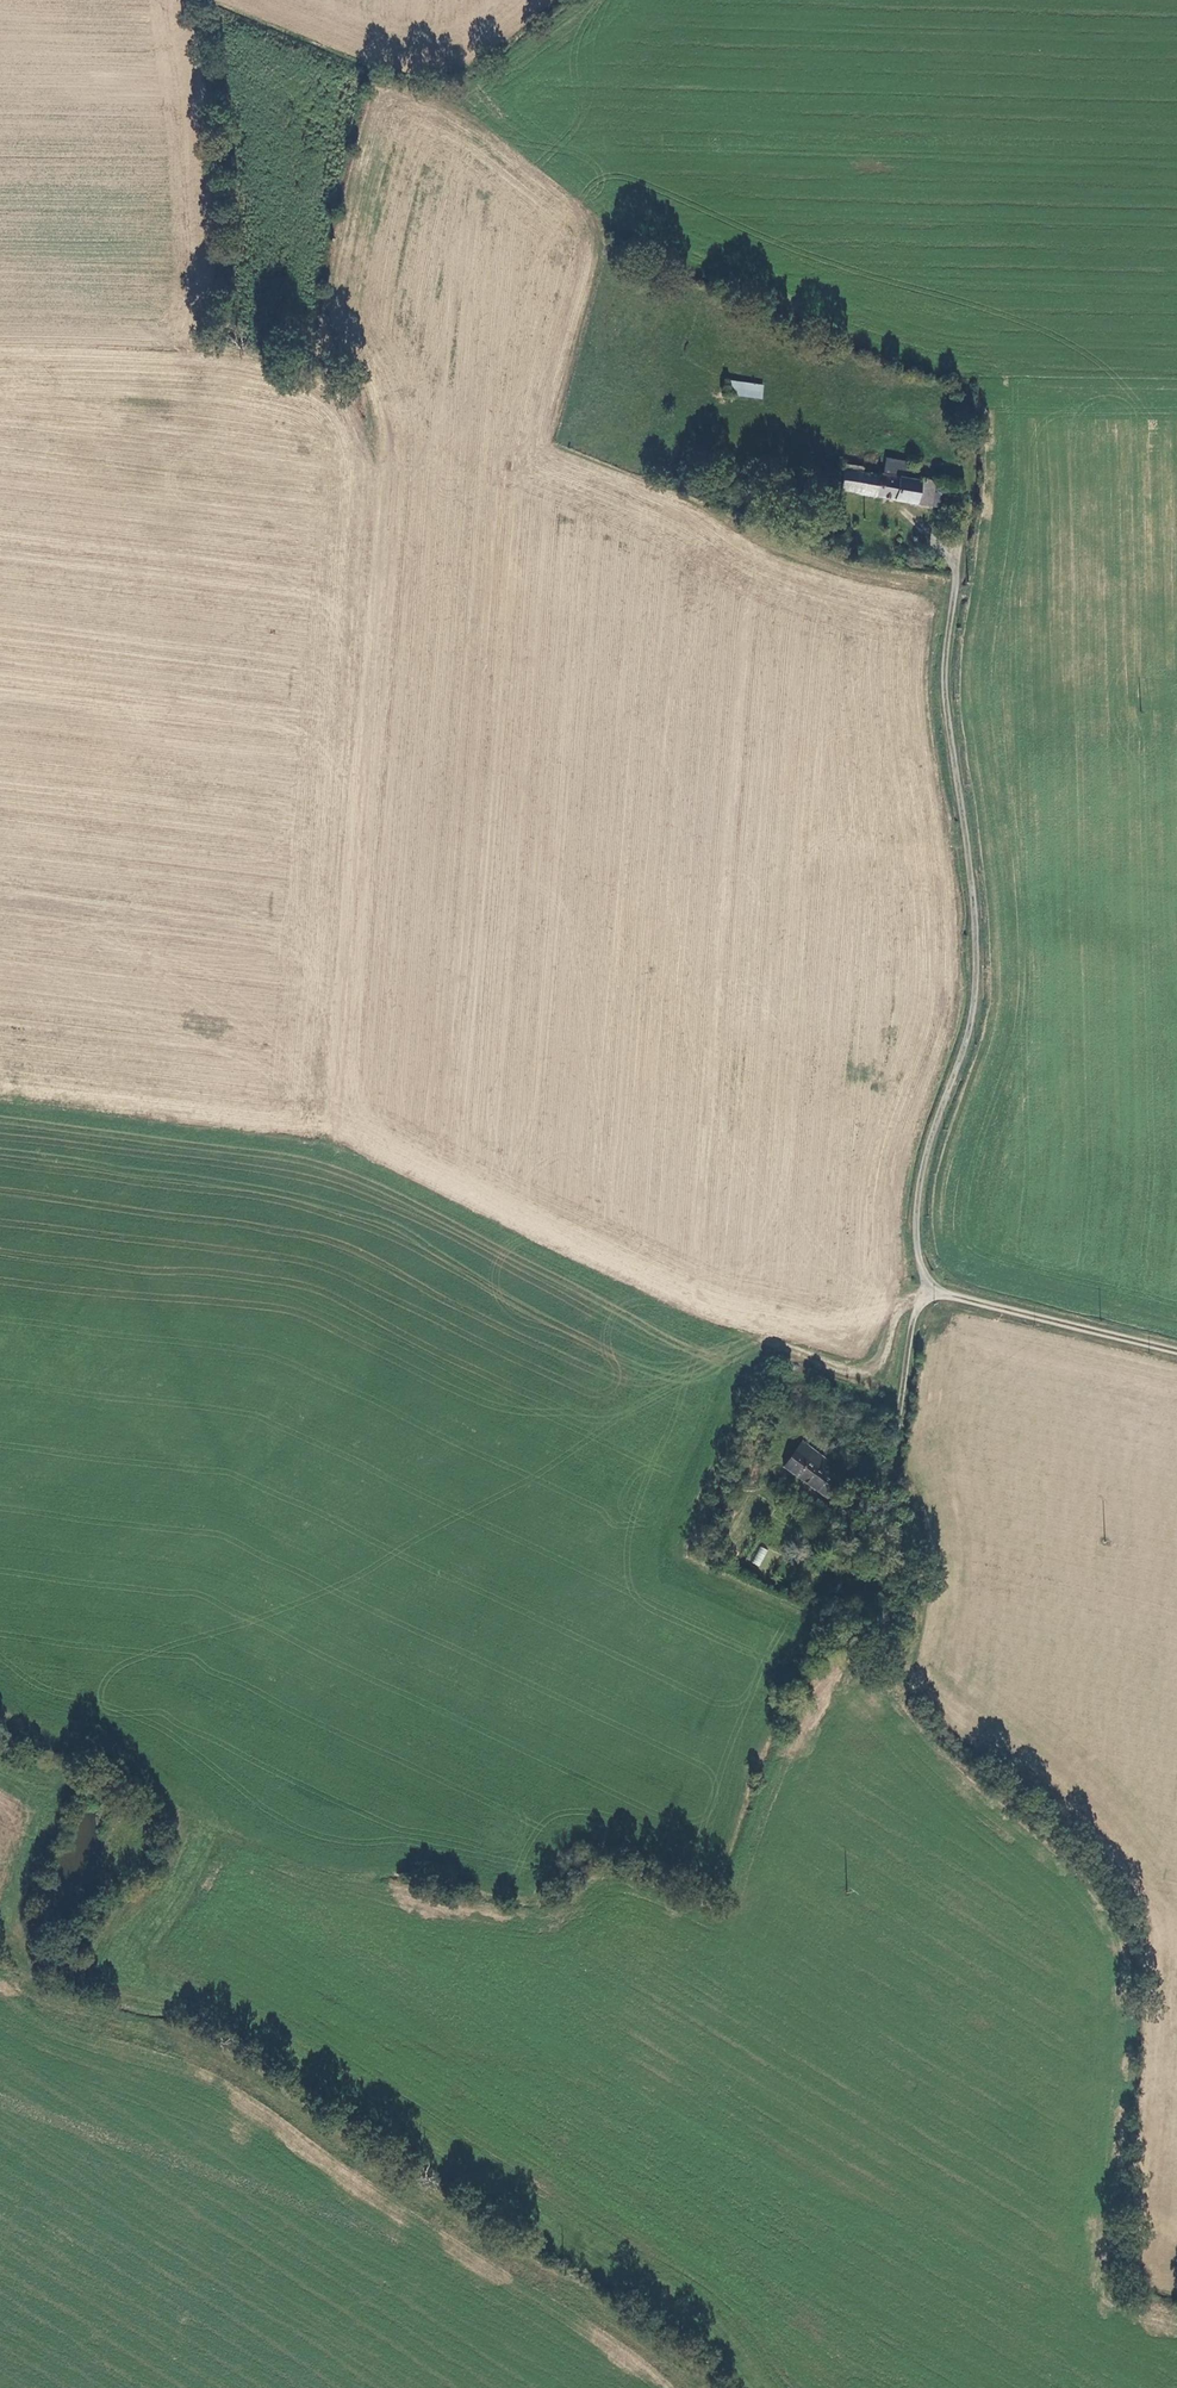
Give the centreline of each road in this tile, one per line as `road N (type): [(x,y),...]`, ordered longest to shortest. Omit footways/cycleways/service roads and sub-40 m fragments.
road 1 (track): [(936,1295),(894,1324),(882,1367),(869,1374),(766,1341),(752,1348)]

